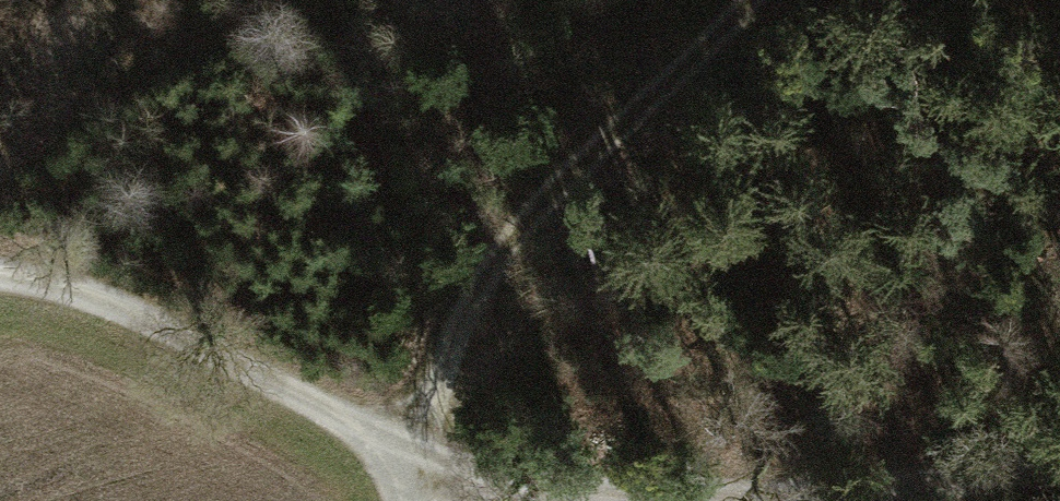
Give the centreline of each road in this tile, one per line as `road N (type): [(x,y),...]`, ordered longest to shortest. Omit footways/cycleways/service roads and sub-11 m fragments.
road 1 (track): [(1059,468),(743,499),(422,488),(368,435),(120,309),(0,284)]
road 2 (track): [(420,500),(462,324),(558,197),(752,0)]

